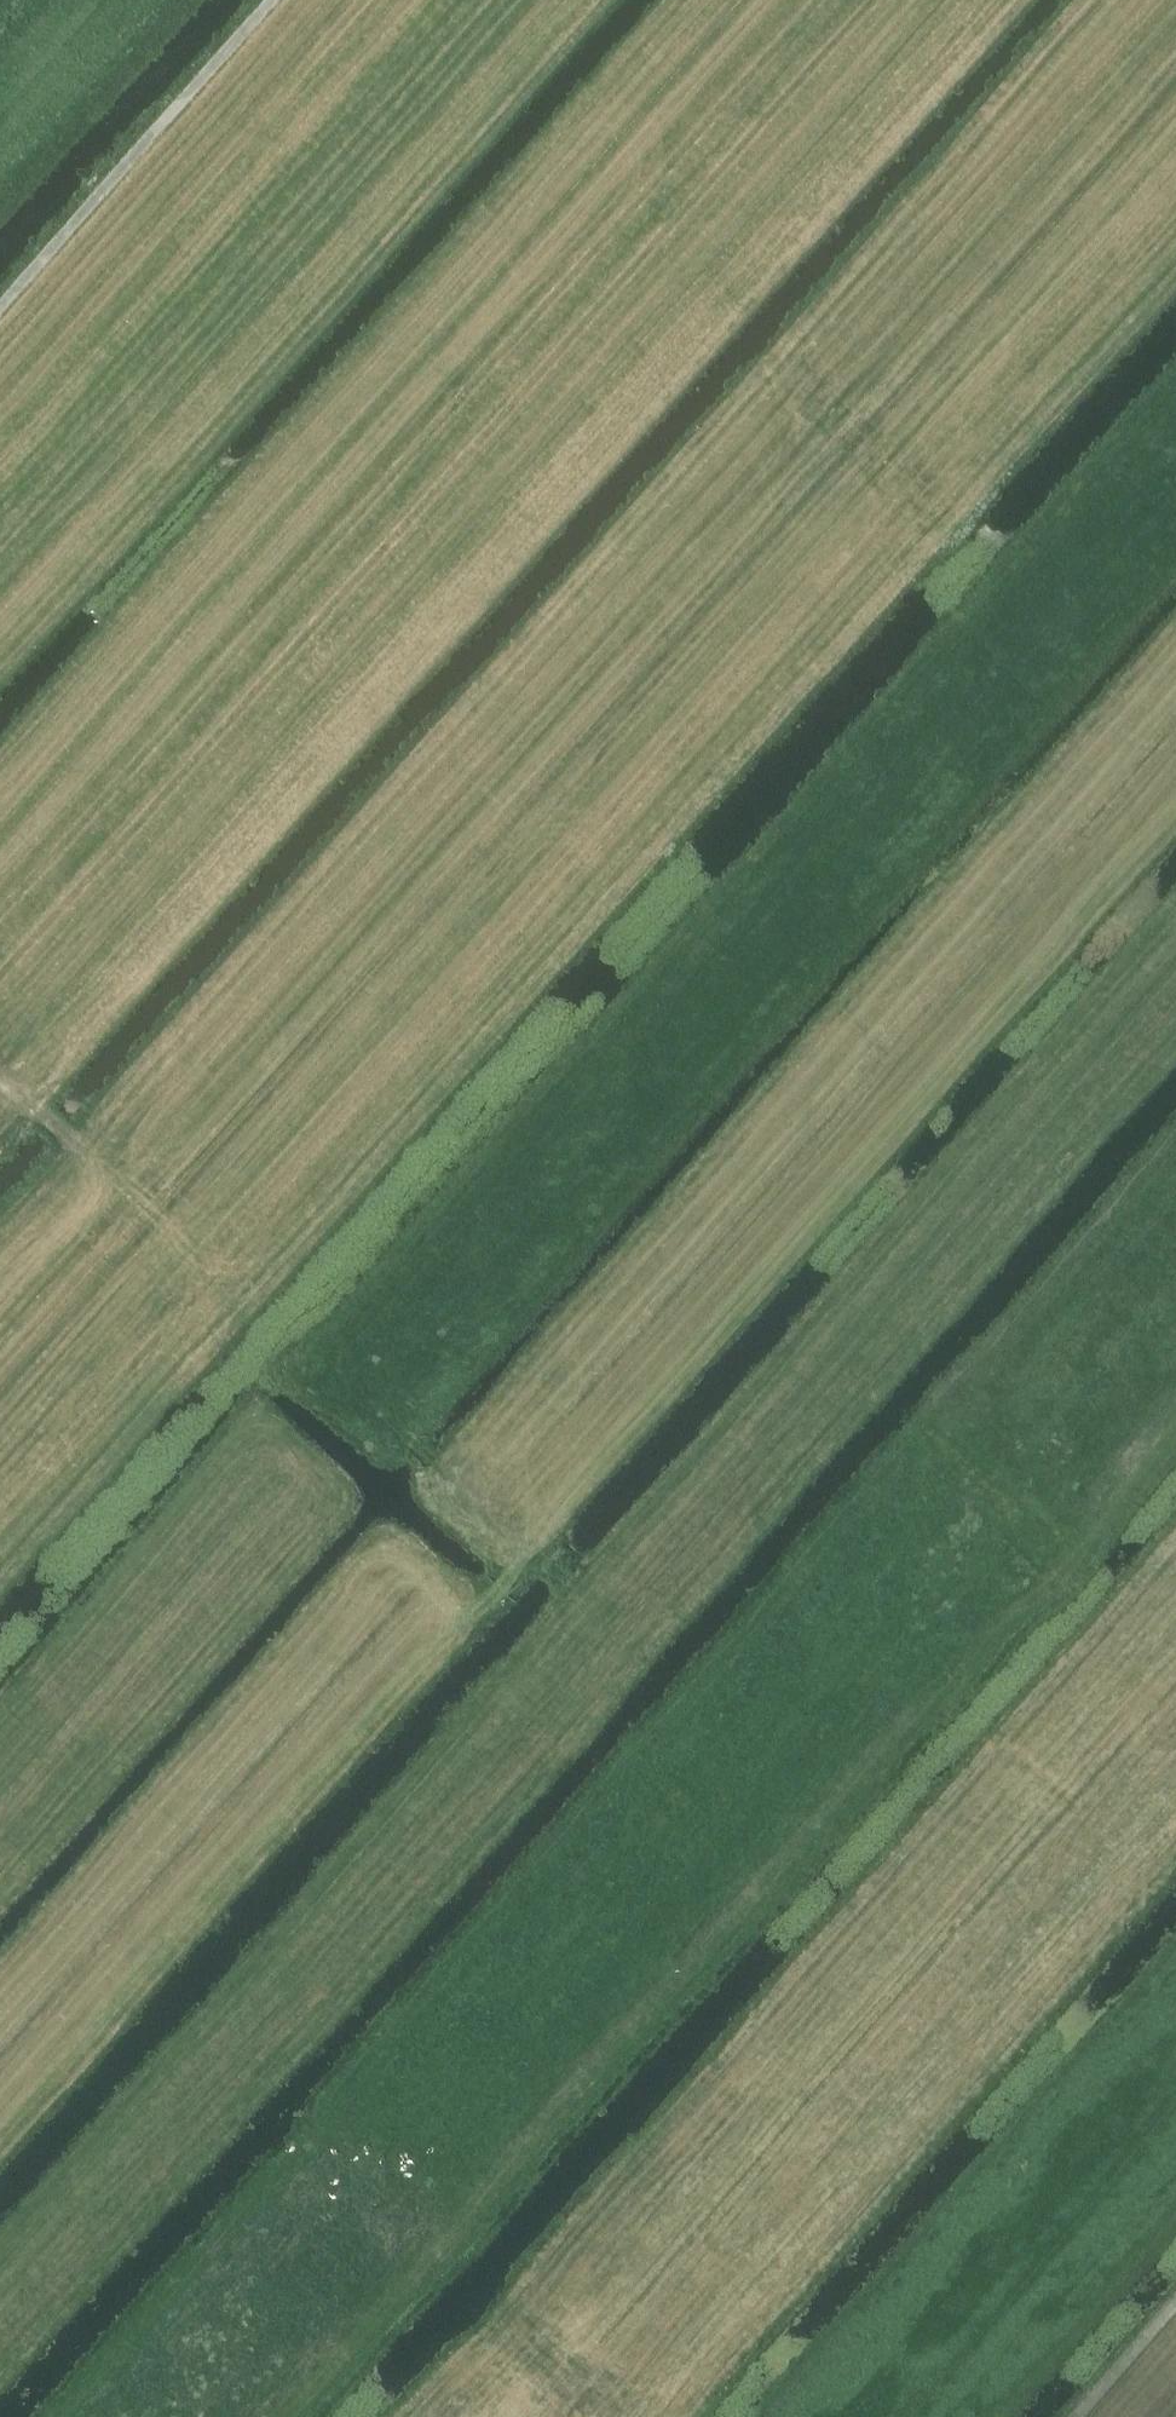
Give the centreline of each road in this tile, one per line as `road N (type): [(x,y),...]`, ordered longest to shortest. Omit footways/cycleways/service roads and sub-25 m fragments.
road 1 (track): [(0,311),(276,0)]
road 2 (track): [(1175,2307),(1079,2416)]

